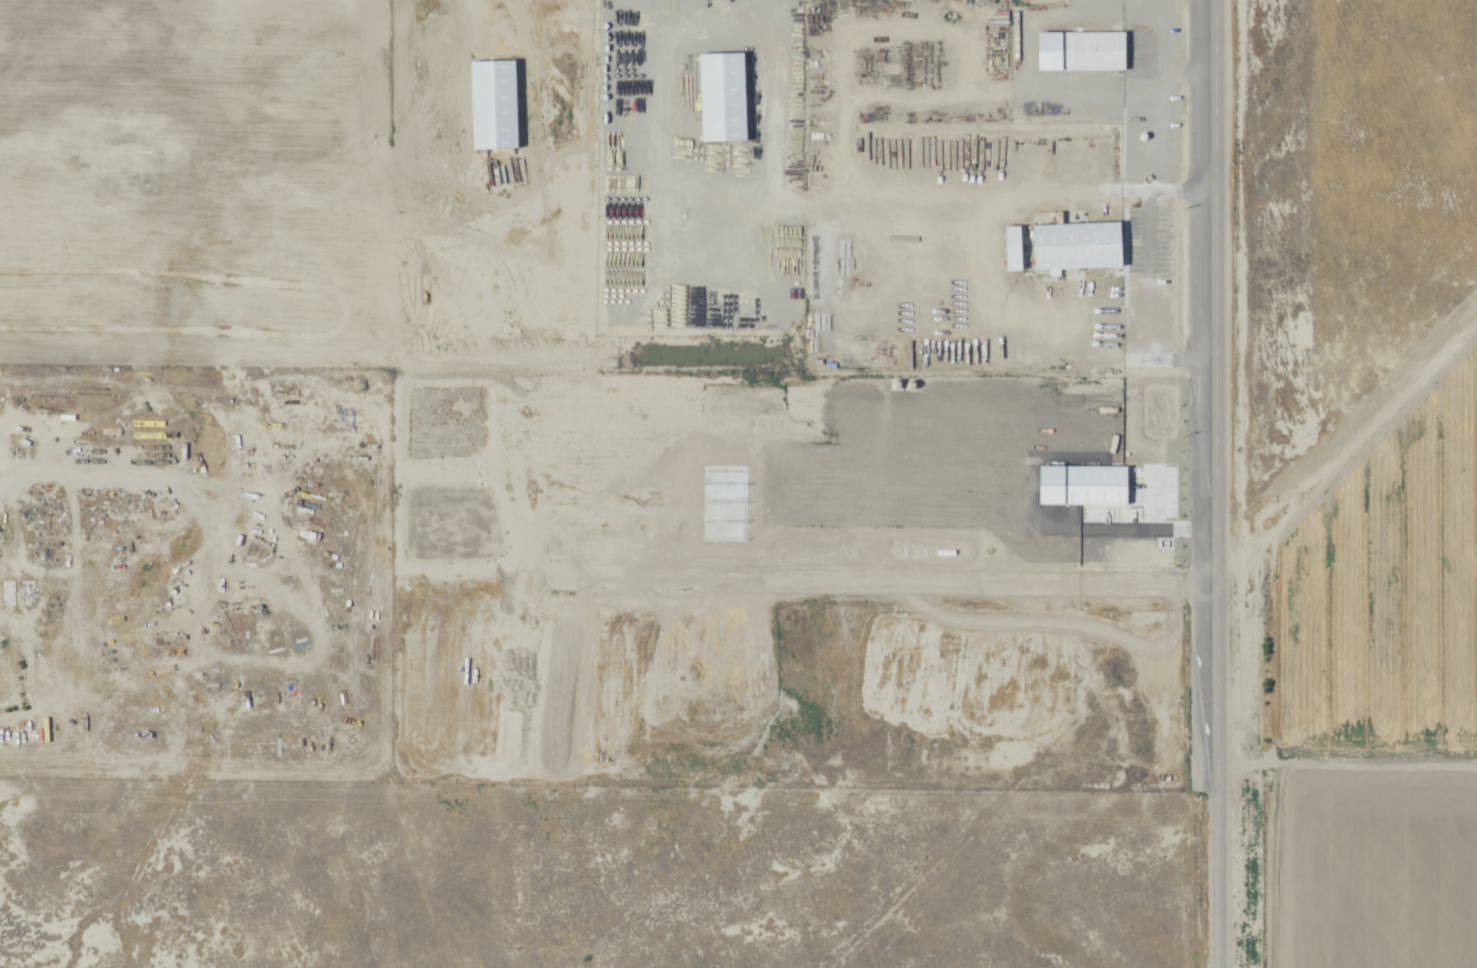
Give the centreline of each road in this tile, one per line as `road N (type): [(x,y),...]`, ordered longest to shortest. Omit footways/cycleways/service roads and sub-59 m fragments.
road 1 (secondary): [(1217,967),(1214,0)]

